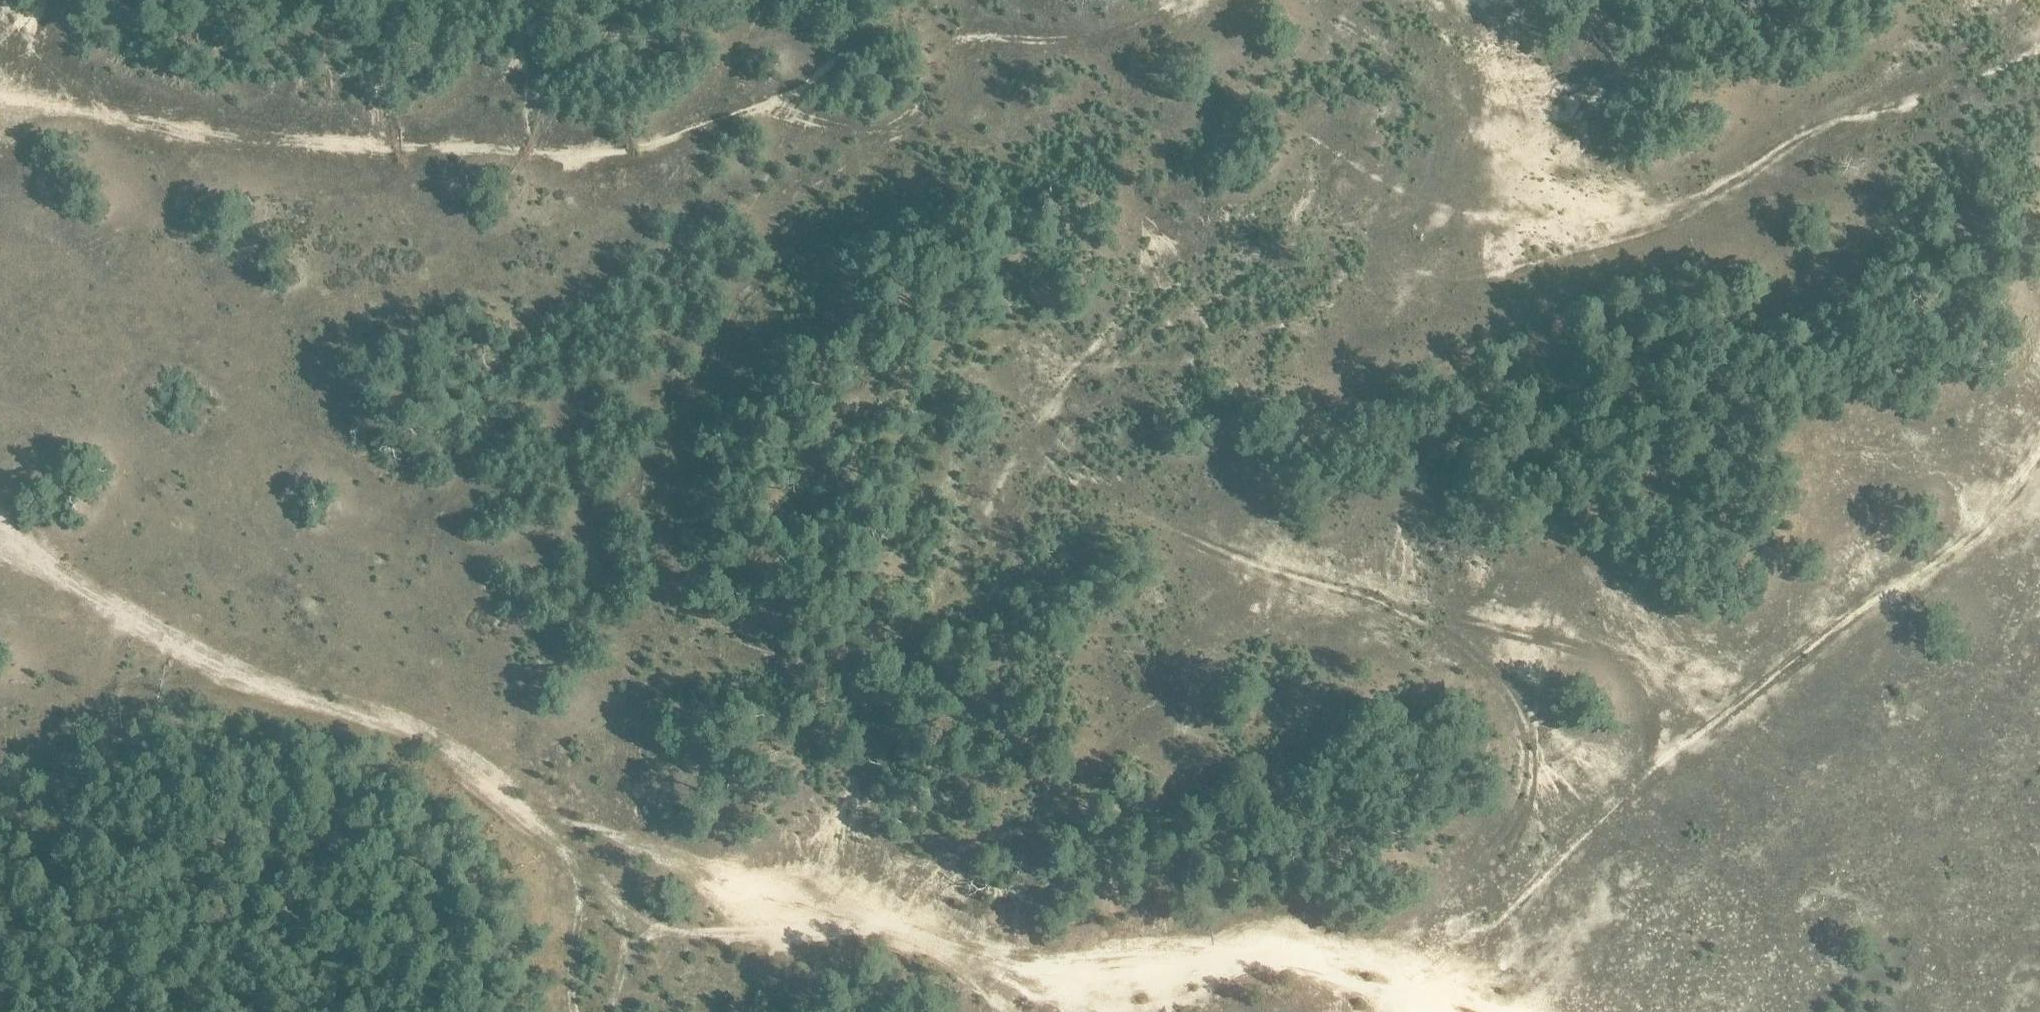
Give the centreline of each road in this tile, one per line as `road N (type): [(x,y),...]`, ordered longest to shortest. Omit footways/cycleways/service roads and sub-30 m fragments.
road 1 (track): [(1473,1011),(1288,952),(1067,962),(975,959),(892,933),(674,931),(599,885),(463,770),(402,736),(258,690),(0,534)]
road 2 (track): [(975,959),(1083,1011)]

